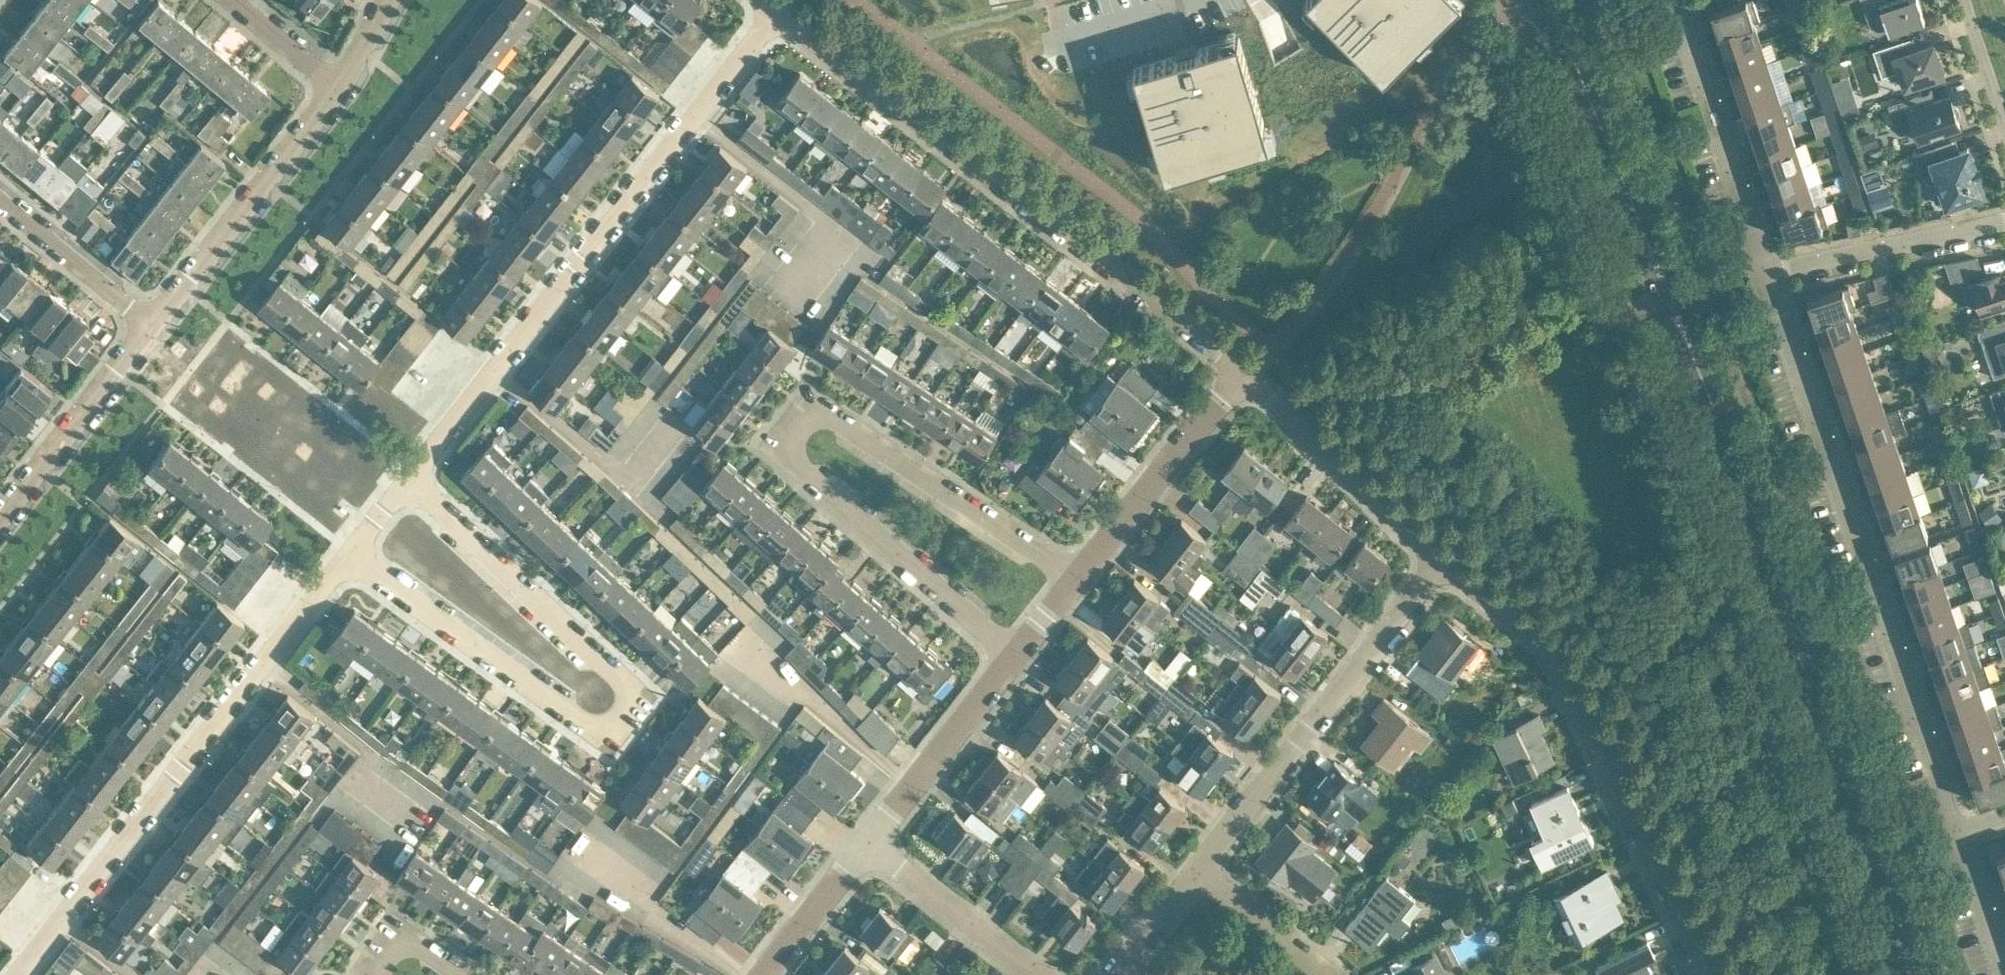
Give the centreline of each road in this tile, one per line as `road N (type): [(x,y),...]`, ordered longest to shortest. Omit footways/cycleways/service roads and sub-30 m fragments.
road 1 (secondary): [(1918,974),(1807,646),(1548,0)]
road 2 (residential): [(1018,655),(805,472),(796,438),(807,423),(841,423),(1078,578)]
road 3 (residential): [(409,481),(620,682),(618,715),(584,722),(349,556)]
road 4 (residential): [(409,481),(777,9)]
road 5 (residential): [(1248,373),(777,9)]
road 6 (residential): [(1951,835),(1938,773),(1766,271)]
road 7 (residential): [(14,974),(349,556)]
road 8 (residential): [(1709,974),(1560,665),(1442,557)]
road 9 (residential): [(1199,872),(1442,557)]
road 10 (residential): [(151,329),(334,88)]
road 11 (residential): [(1442,557),(1248,373)]
road 12 (residential): [(1078,578),(1248,373)]
road 13 (residential): [(869,848),(1018,655)]
road 14 (residential): [(1766,271),(2004,222)]
road 15 (residential): [(0,517),(151,329)]
road 16 (residential): [(1032,974),(869,848)]
road 17 (residential): [(0,203),(151,329)]
road 18 (residential): [(766,974),(869,848)]
road 19 (residential): [(1321,974),(1199,872)]
road 20 (residential): [(2004,970),(1951,835)]
road 21 (residential): [(1766,271),(1721,135)]
road 22 (residential): [(334,88),(228,0)]
road 23 (residential): [(1964,0),(2004,125)]
road 24 (residential): [(1118,974),(1199,872)]

